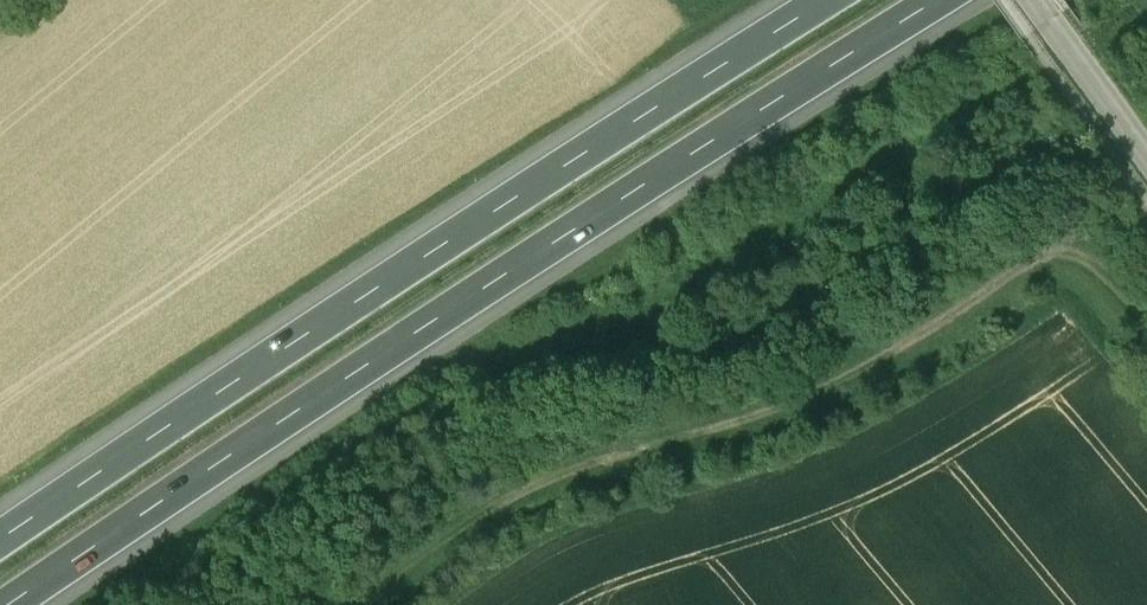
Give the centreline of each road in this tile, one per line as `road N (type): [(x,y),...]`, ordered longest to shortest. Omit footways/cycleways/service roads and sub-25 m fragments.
road 1 (motorway): [(24,604),(954,0)]
road 2 (motorway): [(824,0),(0,551)]
road 3 (track): [(362,604),(485,516),(560,475),(825,391),(1052,259),(1093,267),(1146,324)]
road 4 (unclassified): [(1146,153),(1036,0)]

